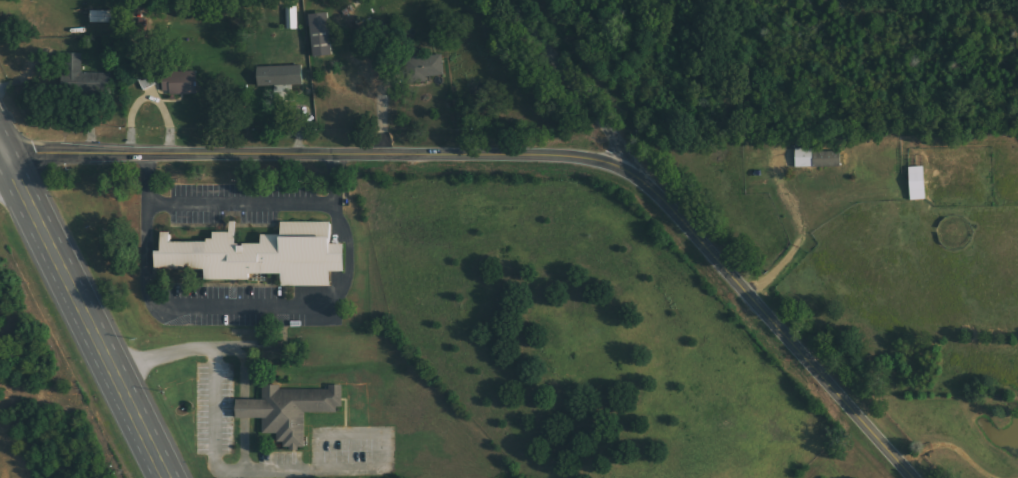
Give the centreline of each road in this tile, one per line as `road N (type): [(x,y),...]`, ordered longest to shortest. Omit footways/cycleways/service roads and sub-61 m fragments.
road 1 (tertiary): [(1,150),(487,151),(593,155),(622,165),(685,218),(914,477)]
road 2 (primary): [(165,477),(0,148)]
road 3 (tertiary): [(622,165),(608,126),(500,0)]

